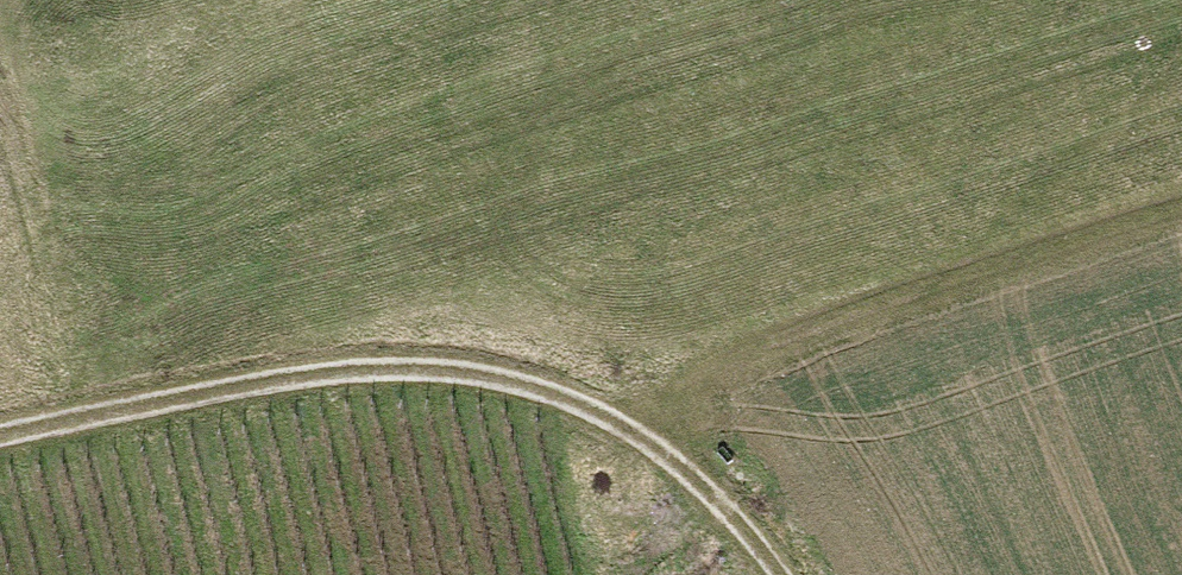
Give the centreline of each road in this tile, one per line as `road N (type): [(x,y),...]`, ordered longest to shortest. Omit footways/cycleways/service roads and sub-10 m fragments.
road 1 (track): [(0,437),(279,379),(392,369),(475,373),(562,396),(631,433),(734,518),(782,574)]
road 2 (track): [(1181,212),(741,350),(618,426)]
road 3 (track): [(0,77),(114,414)]

